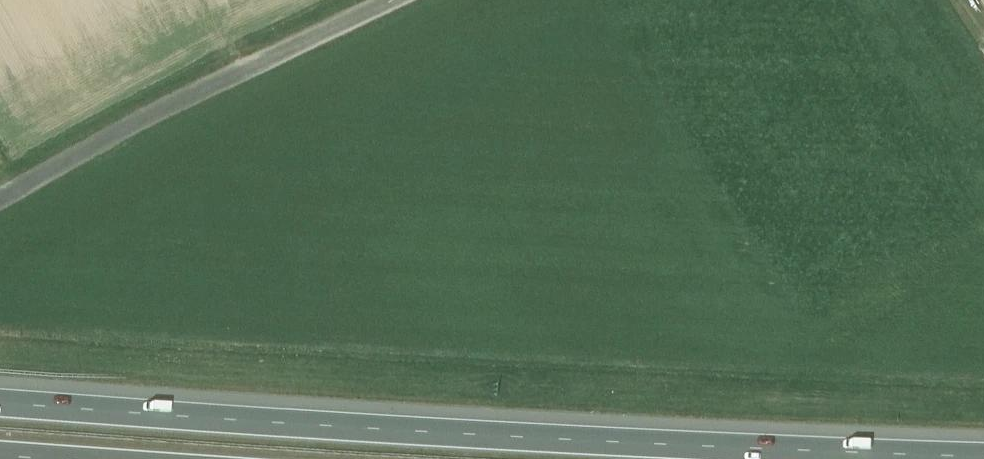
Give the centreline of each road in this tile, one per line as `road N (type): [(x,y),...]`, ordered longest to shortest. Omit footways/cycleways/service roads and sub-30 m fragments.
road 1 (motorway): [(983,457),(509,439),(0,404)]
road 2 (unclassified): [(0,198),(392,0)]

